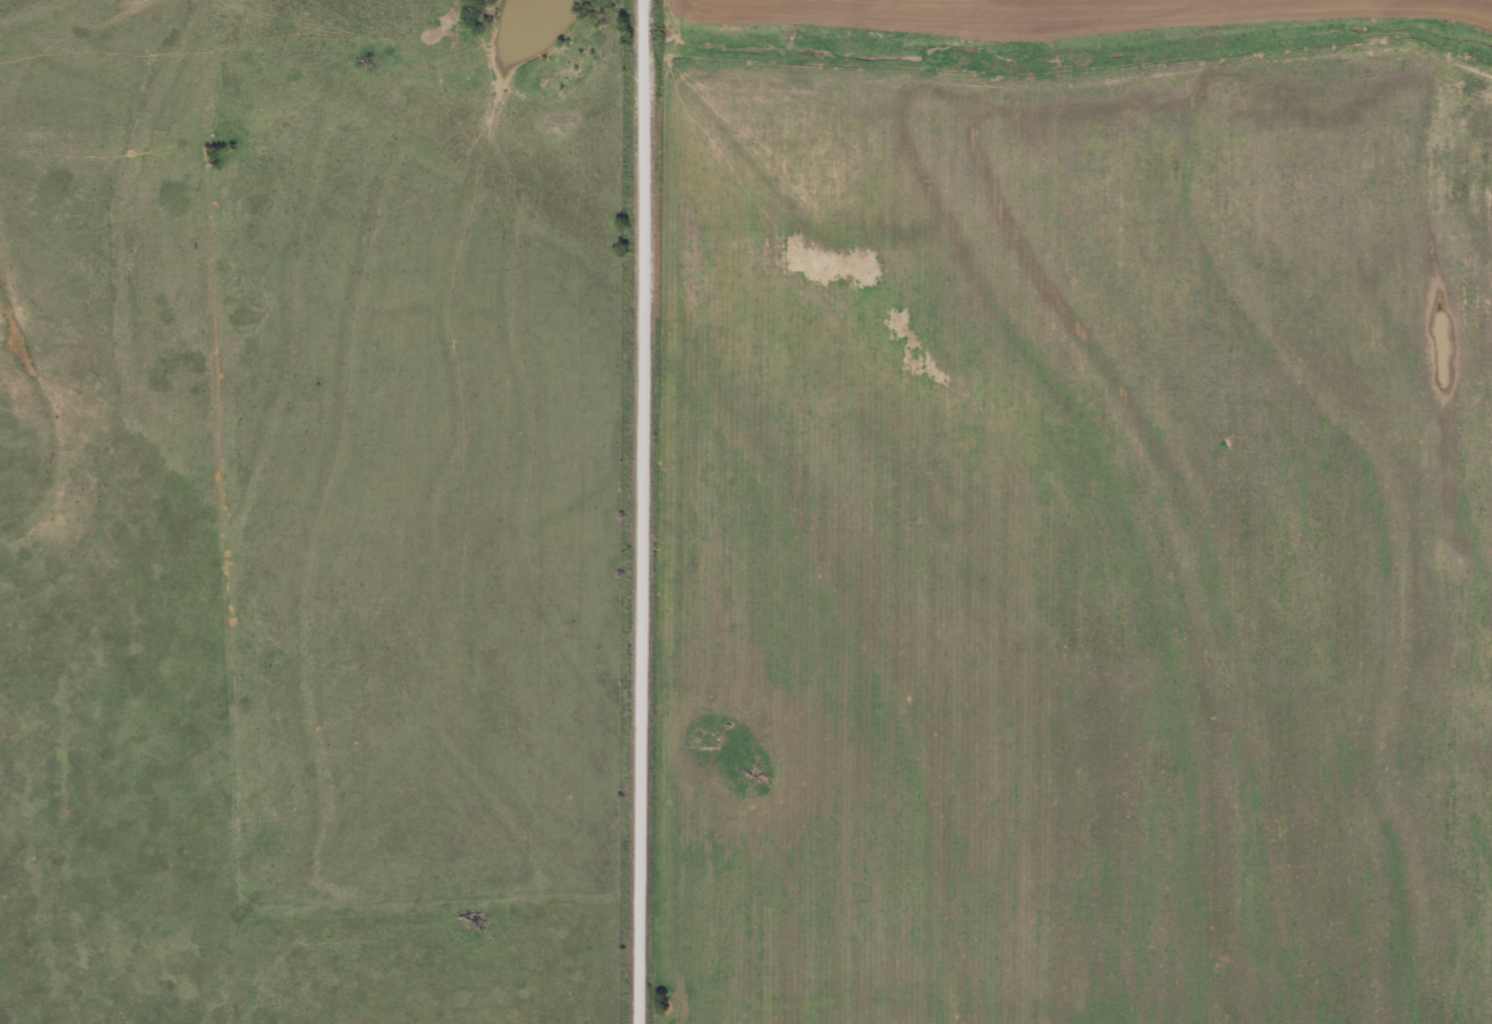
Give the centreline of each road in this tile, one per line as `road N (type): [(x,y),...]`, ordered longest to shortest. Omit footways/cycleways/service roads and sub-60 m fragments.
road 1 (residential): [(642,1023),(647,0)]

